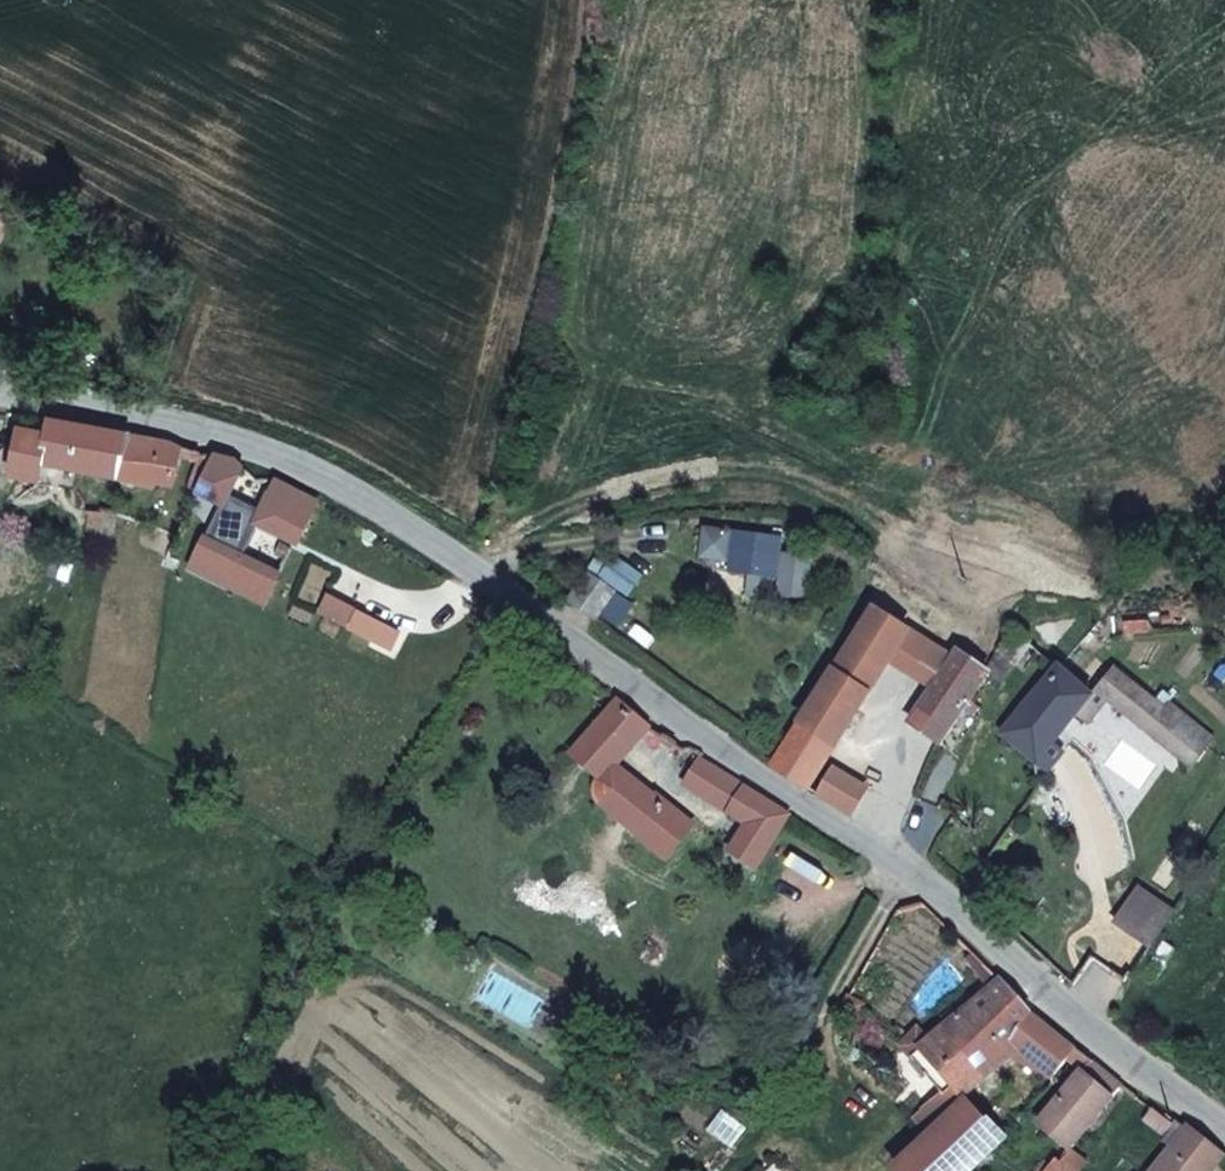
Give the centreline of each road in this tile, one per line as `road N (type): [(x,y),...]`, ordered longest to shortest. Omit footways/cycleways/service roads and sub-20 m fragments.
road 1 (unclassified): [(0,373),(205,410),(364,475),(722,734),(1224,1127)]

